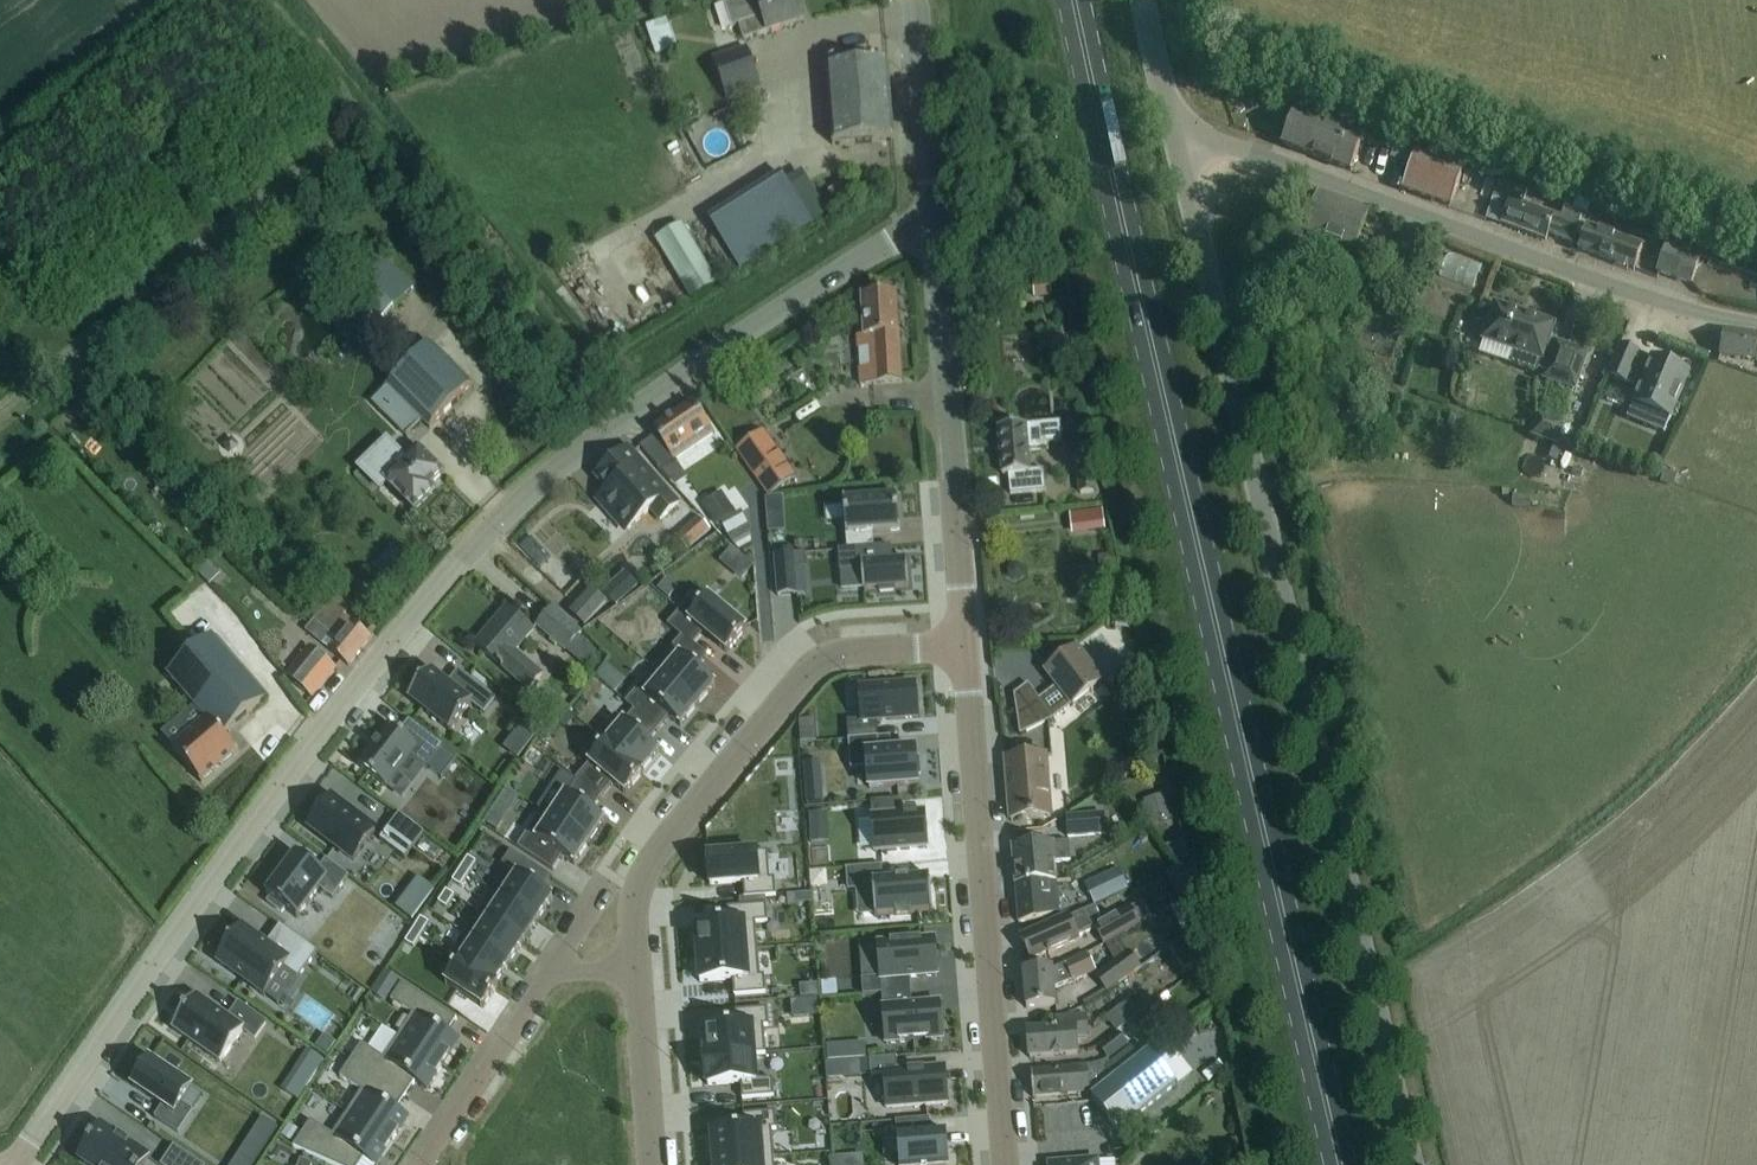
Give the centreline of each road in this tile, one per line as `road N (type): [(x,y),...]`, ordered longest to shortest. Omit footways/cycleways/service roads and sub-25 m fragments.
road 1 (unclassified): [(14,1164),(190,908),(482,534),(644,399),(870,252),(930,232)]
road 2 (primary): [(1340,1164),(1075,0)]
road 3 (unclassified): [(1412,1164),(1172,128)]
road 4 (unclassified): [(1756,327),(1172,128)]
road 5 (unclassified): [(1005,1164),(965,646)]
road 6 (residential): [(632,968),(630,917),(650,860),(799,679),(840,654),(965,646)]
road 7 (unclassified): [(965,646),(930,232)]
road 8 (residential): [(426,1164),(557,961)]
road 9 (unclassified): [(930,232),(914,0)]
road 10 (residential): [(647,1164),(632,968)]
road 11 (unclassified): [(1172,128),(1143,0)]

